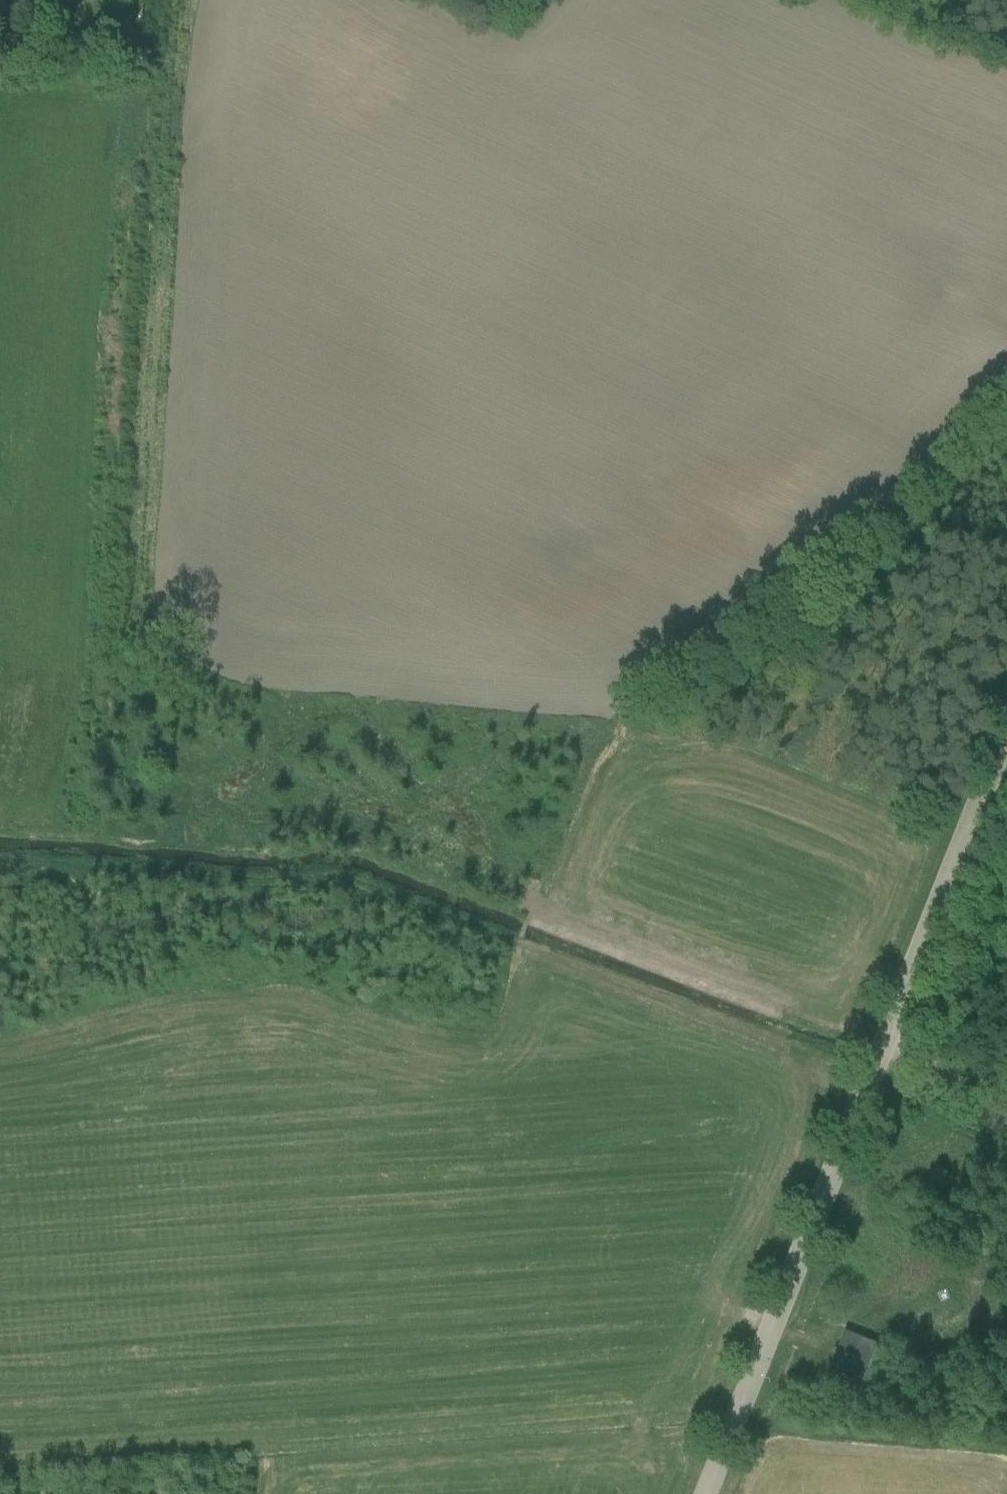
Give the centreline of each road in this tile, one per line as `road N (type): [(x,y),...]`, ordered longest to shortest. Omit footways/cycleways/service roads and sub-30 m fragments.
road 1 (tertiary): [(1006,729),(705,1493)]
road 2 (track): [(878,1057),(1006,1102)]

